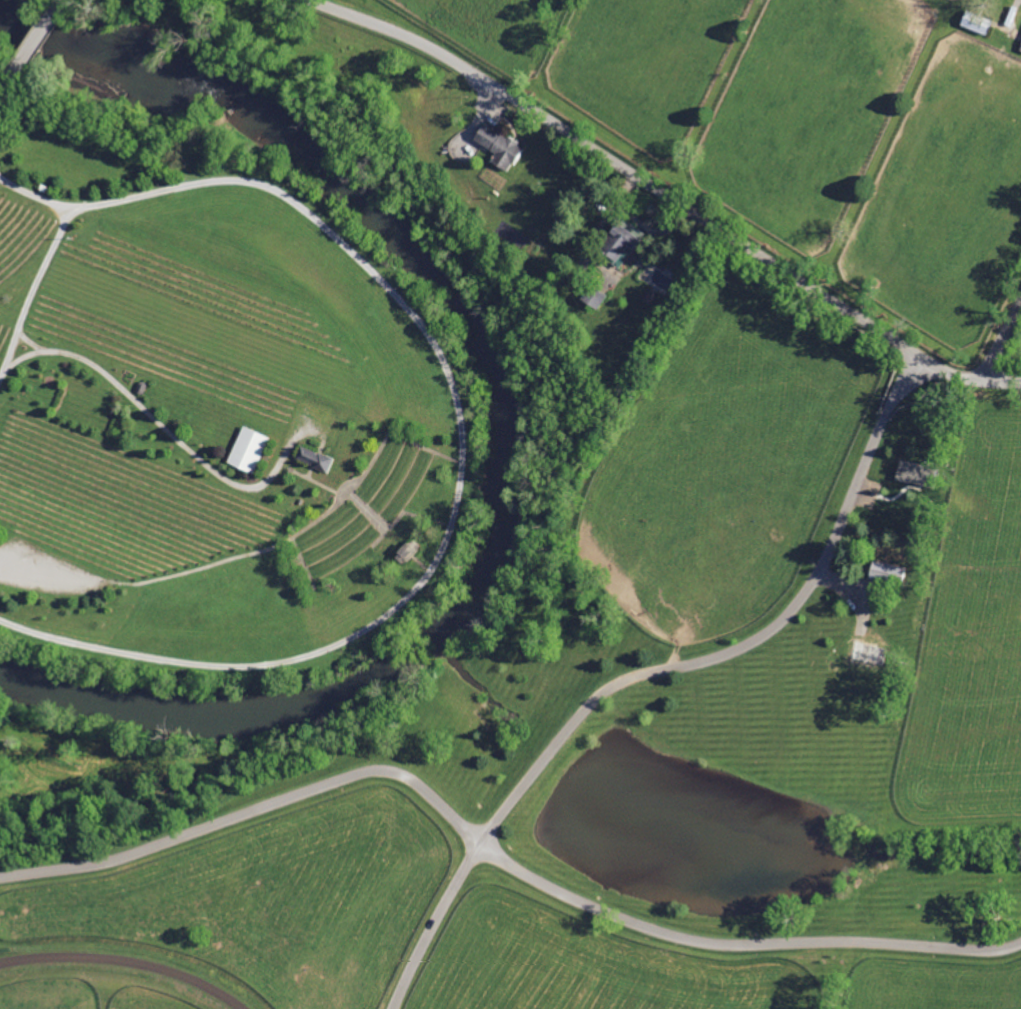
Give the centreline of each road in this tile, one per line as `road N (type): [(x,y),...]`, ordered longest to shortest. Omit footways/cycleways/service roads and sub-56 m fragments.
road 1 (residential): [(310,0),(467,70),(895,341),(985,382)]

